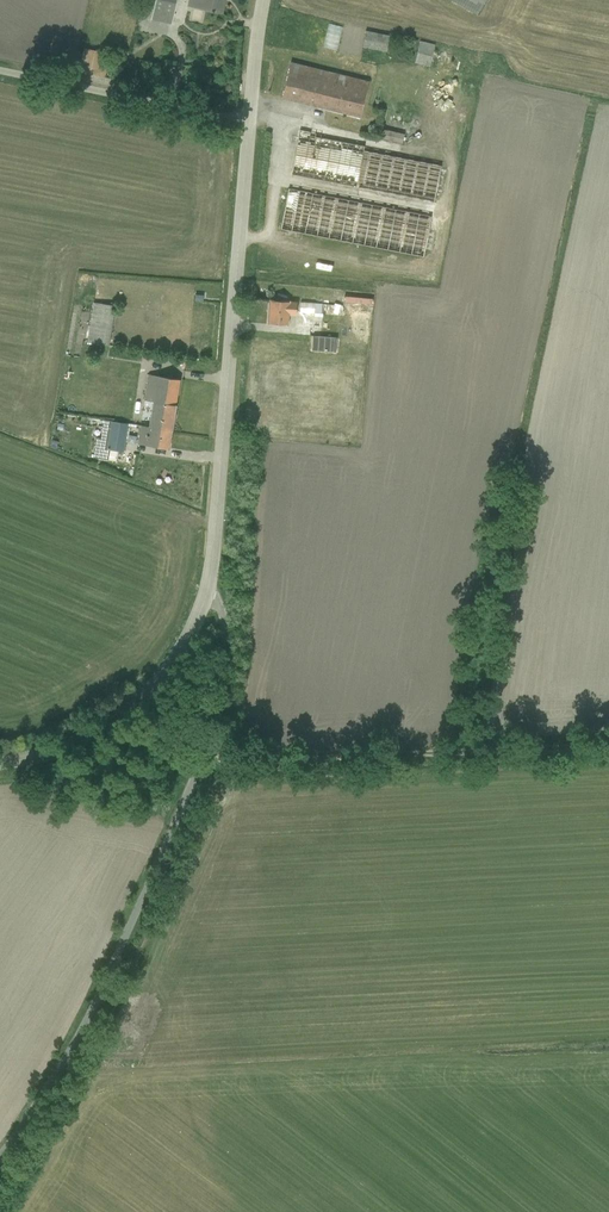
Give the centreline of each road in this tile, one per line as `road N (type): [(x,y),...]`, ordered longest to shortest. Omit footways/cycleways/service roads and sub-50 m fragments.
road 1 (unclassified): [(0,1155),(82,1032),(215,731),(225,644),(208,591)]
road 2 (tertiary): [(250,115),(208,591)]
road 3 (track): [(204,760),(608,746)]
road 4 (tertiary): [(208,591),(173,662),(135,707),(81,738),(0,757)]
road 5 (unclassified): [(250,115),(0,65)]

